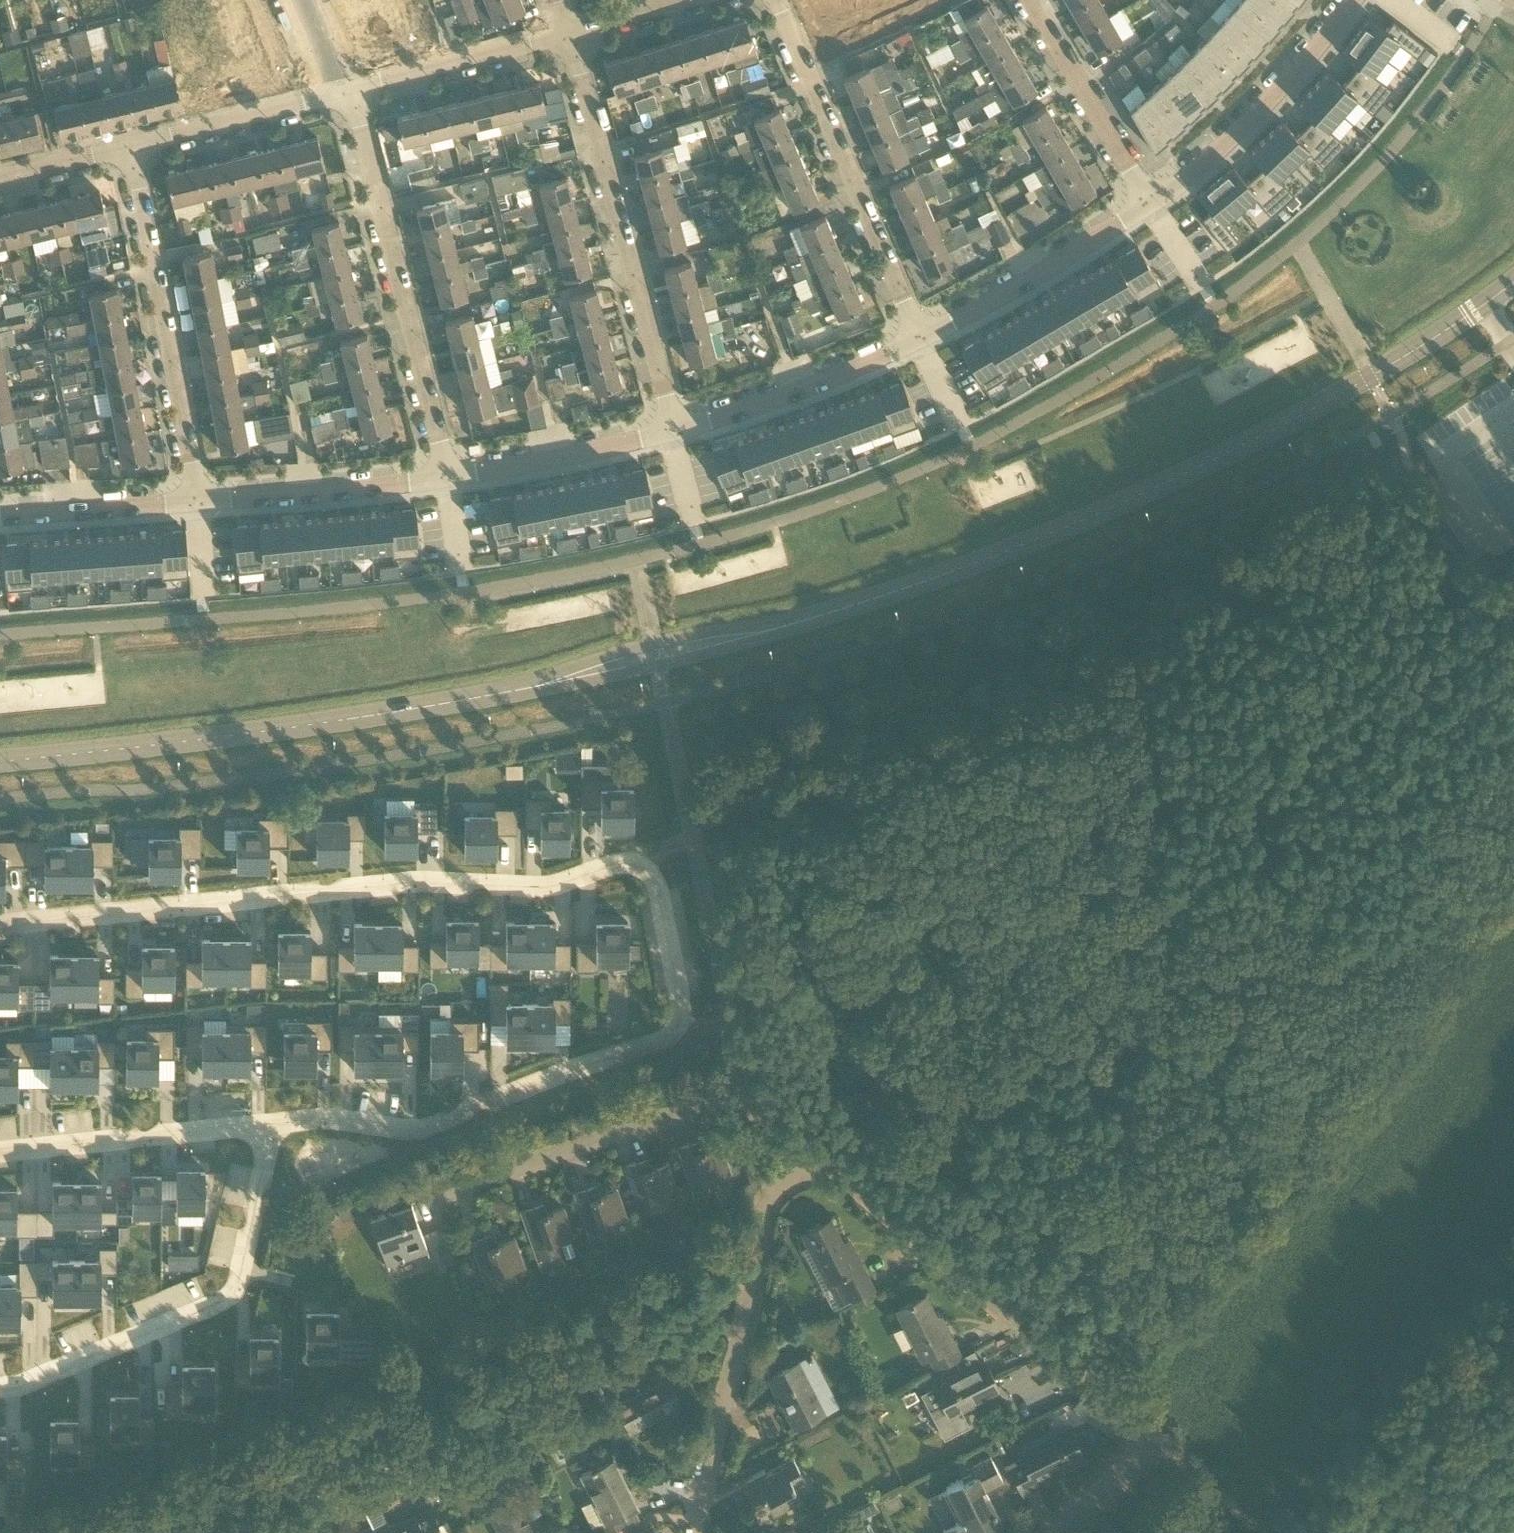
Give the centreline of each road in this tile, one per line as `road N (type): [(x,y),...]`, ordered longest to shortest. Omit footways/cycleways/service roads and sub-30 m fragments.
road 1 (motorway): [(1513,215),(1367,311),(1152,423),(938,514),(736,578),(496,635),(0,701)]
road 2 (tertiary): [(0,764),(490,697),(885,596),(1095,516),(1236,451),(1371,378),(1513,284)]
road 3 (motorway): [(0,751),(389,705),(764,622),(933,567),(1174,468),(1513,274)]
road 4 (residential): [(640,866),(612,865),(548,886),(404,882),(0,926)]
road 5 (residential): [(640,866),(657,887),(681,1001),(681,1020),(662,1042),(414,1130),(322,1118),(242,1127)]
road 6 (track): [(678,812),(808,782),(874,756),(1195,582)]
road 7 (residential): [(805,1180),(820,1174),(868,1188),(1153,1435)]
road 8 (residential): [(0,1382),(49,1375),(234,1297),(248,1272),(242,1127)]
road 9 (residential): [(441,1203),(722,1105),(759,1113),(805,1180)]
road 10 (residential): [(675,433),(571,37)]
road 11 (residential): [(447,480),(347,93)]
road 12 (residential): [(697,1532),(704,1470),(760,1244),(777,1197),(805,1180)]
road 13 (residential): [(923,342),(776,0)]
road 14 (residential): [(200,504),(131,149)]
road 15 (residential): [(1147,201),(1244,126),(1350,0)]
road 16 (residential): [(923,342),(1147,201)]
road 17 (residential): [(675,433),(799,395),(923,342)]
road 18 (residential): [(200,504),(447,480)]
road 19 (residential): [(242,1127),(0,1154)]
road 20 (residential): [(1147,201),(1029,0)]
road 21 (residential): [(447,480),(675,433)]
road 22 (residential): [(347,93),(571,37)]
road 23 (residential): [(131,149),(347,93)]
road 24 (residential): [(0,517),(200,504)]
road 25 (unclassified): [(1260,1532),(1153,1435)]
road 26 (residential): [(0,183),(131,149)]
road 27 (residential): [(1060,1532),(1120,1479),(1153,1435)]
road 28 (residential): [(571,37),(696,0)]

